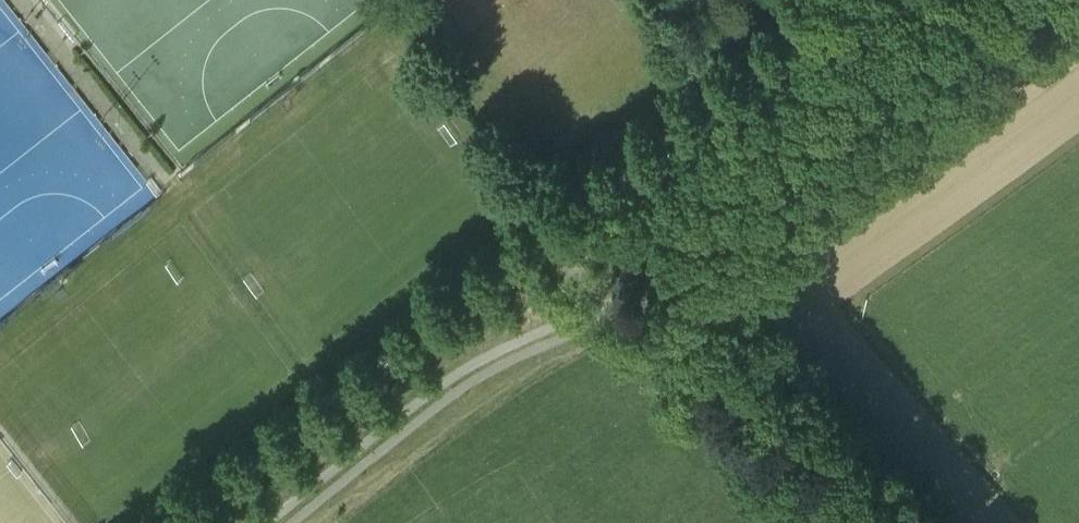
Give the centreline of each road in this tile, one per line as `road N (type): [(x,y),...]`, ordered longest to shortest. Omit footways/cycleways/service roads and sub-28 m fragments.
road 1 (secondary): [(190,522),(856,0)]
road 2 (track): [(670,293),(844,490)]

